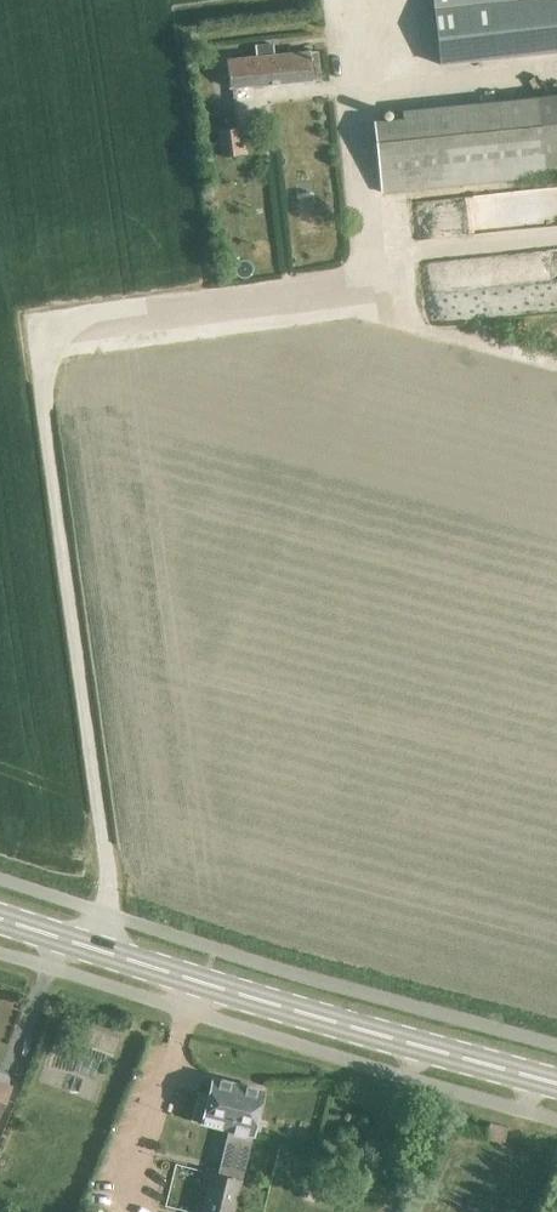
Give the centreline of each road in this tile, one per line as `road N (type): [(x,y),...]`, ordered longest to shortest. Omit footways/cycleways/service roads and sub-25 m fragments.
road 1 (secondary): [(0,911),(556,1078)]

